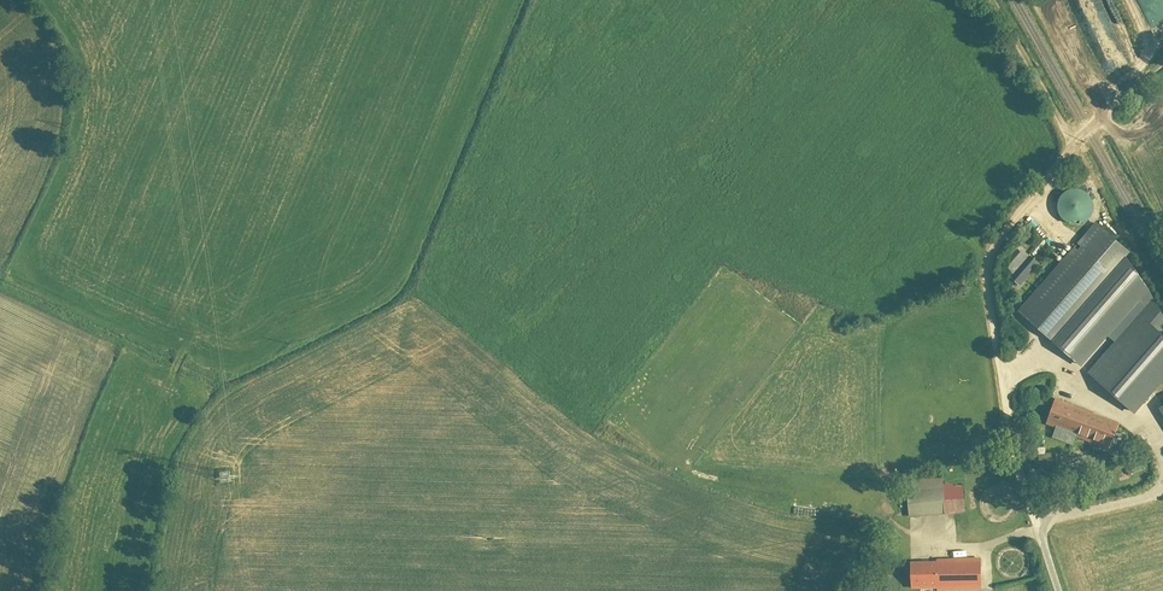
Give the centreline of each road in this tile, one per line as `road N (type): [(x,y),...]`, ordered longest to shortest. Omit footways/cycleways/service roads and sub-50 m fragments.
road 1 (track): [(1162,70),(1090,133),(991,245),(986,295),(1014,468),(1056,590)]

